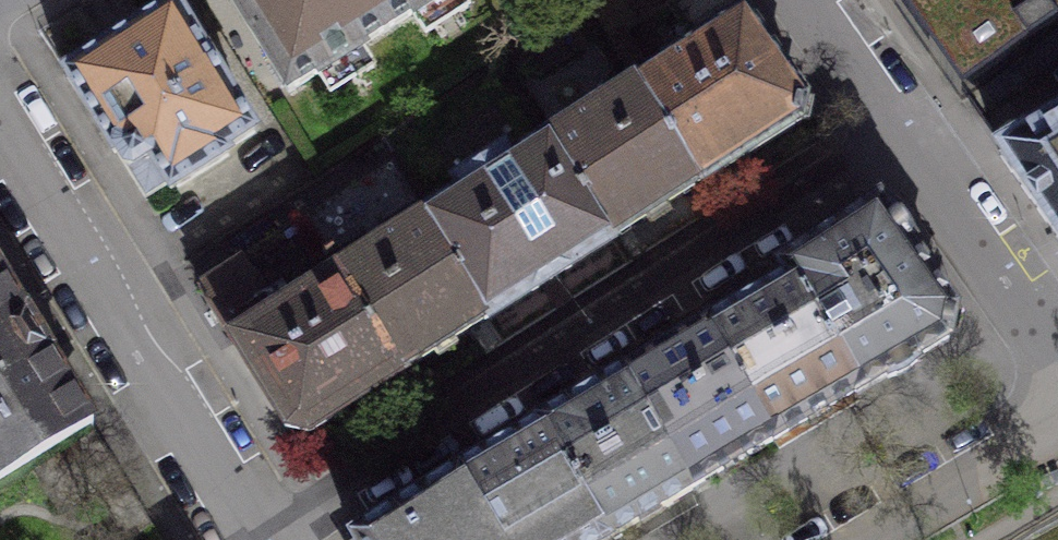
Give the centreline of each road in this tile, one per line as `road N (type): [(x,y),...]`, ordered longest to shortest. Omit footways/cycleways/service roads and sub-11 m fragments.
road 1 (residential): [(274,530),(905,136)]
road 2 (residential): [(274,530),(0,103)]
road 3 (residential): [(1057,352),(905,136)]
road 4 (residential): [(854,539),(1057,417)]
road 5 (residential): [(905,136),(810,0)]

